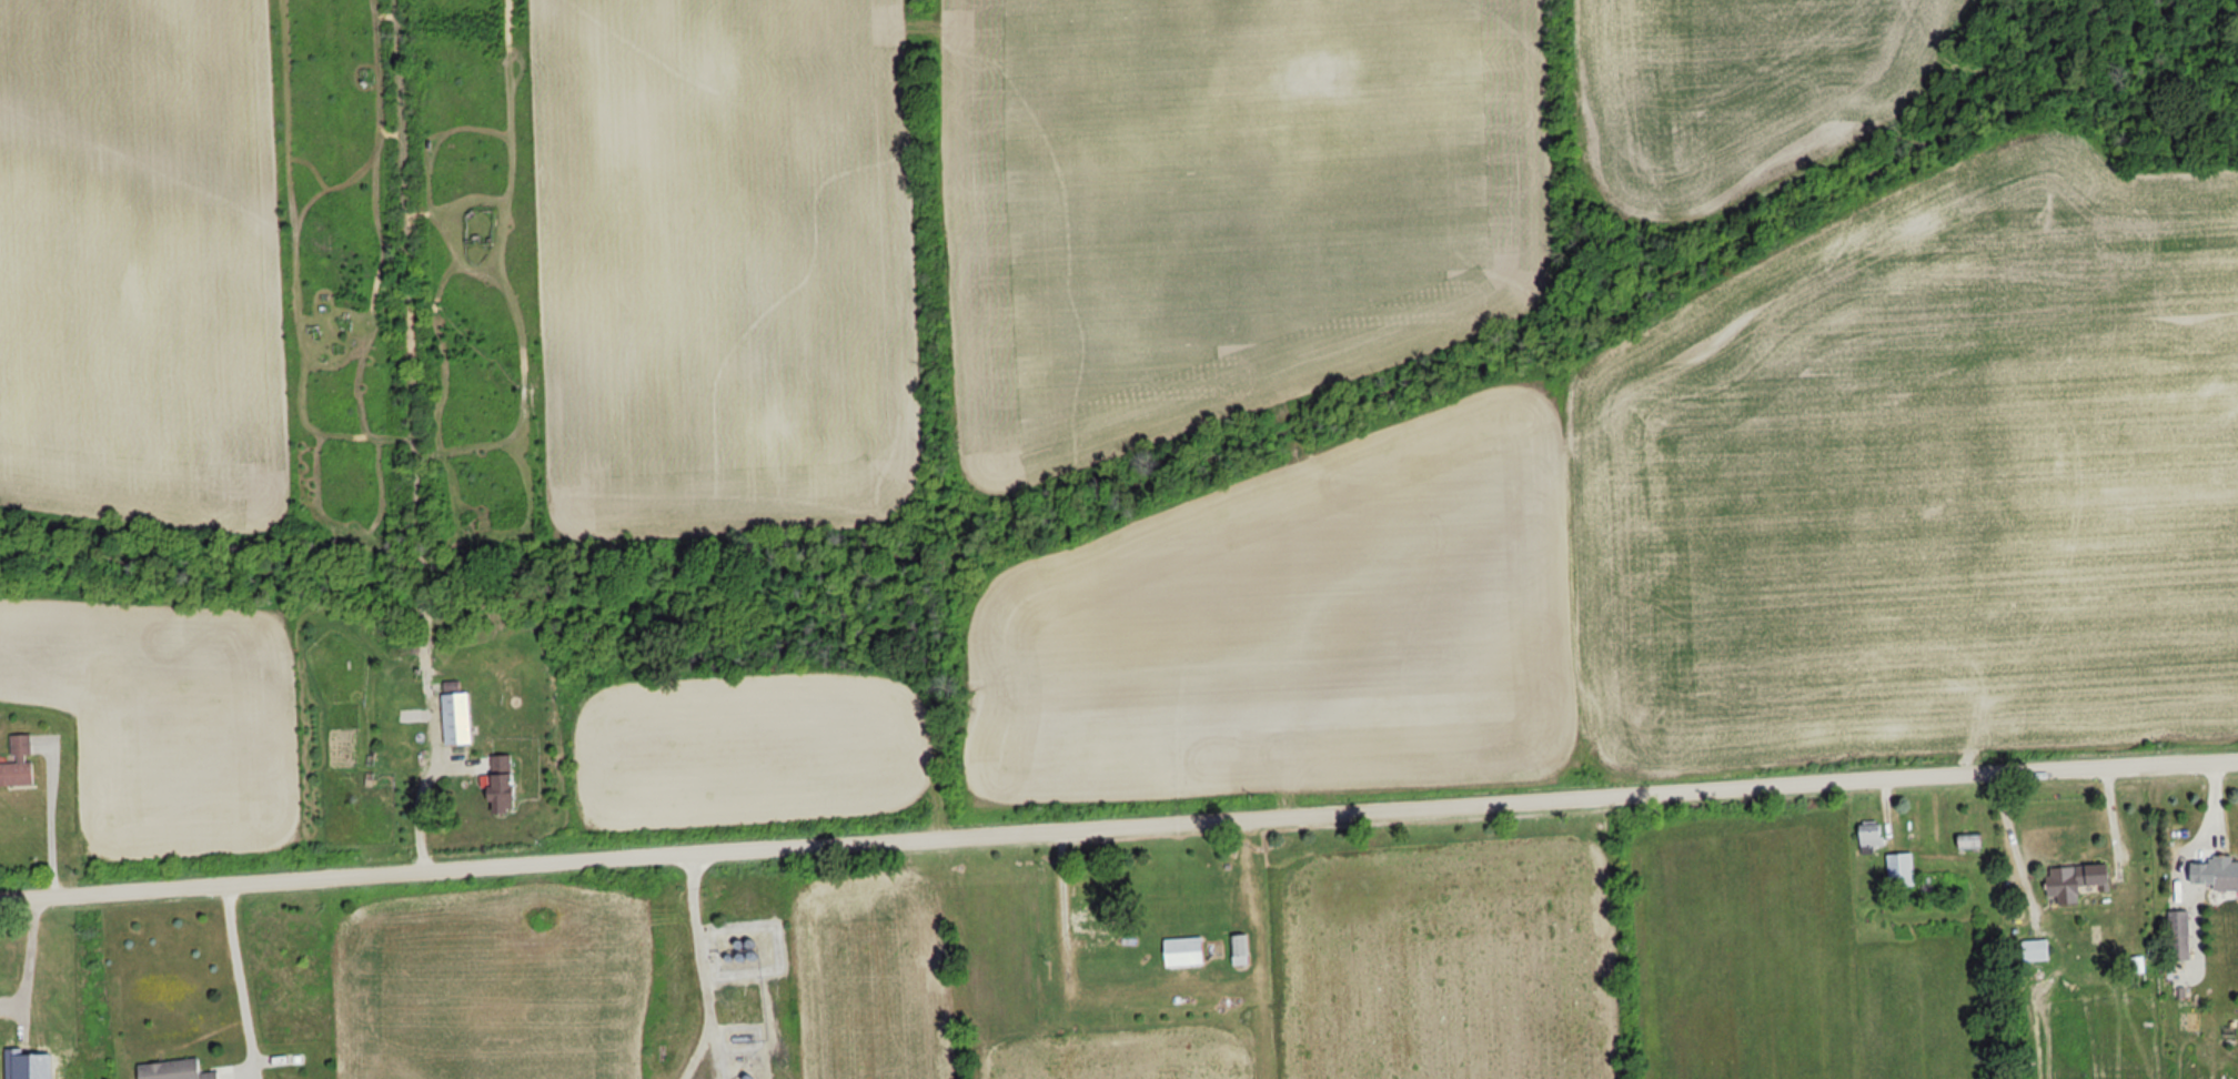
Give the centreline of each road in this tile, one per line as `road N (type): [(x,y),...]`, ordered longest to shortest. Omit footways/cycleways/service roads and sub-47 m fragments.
road 1 (residential): [(0,901),(1471,807),(2237,768)]

